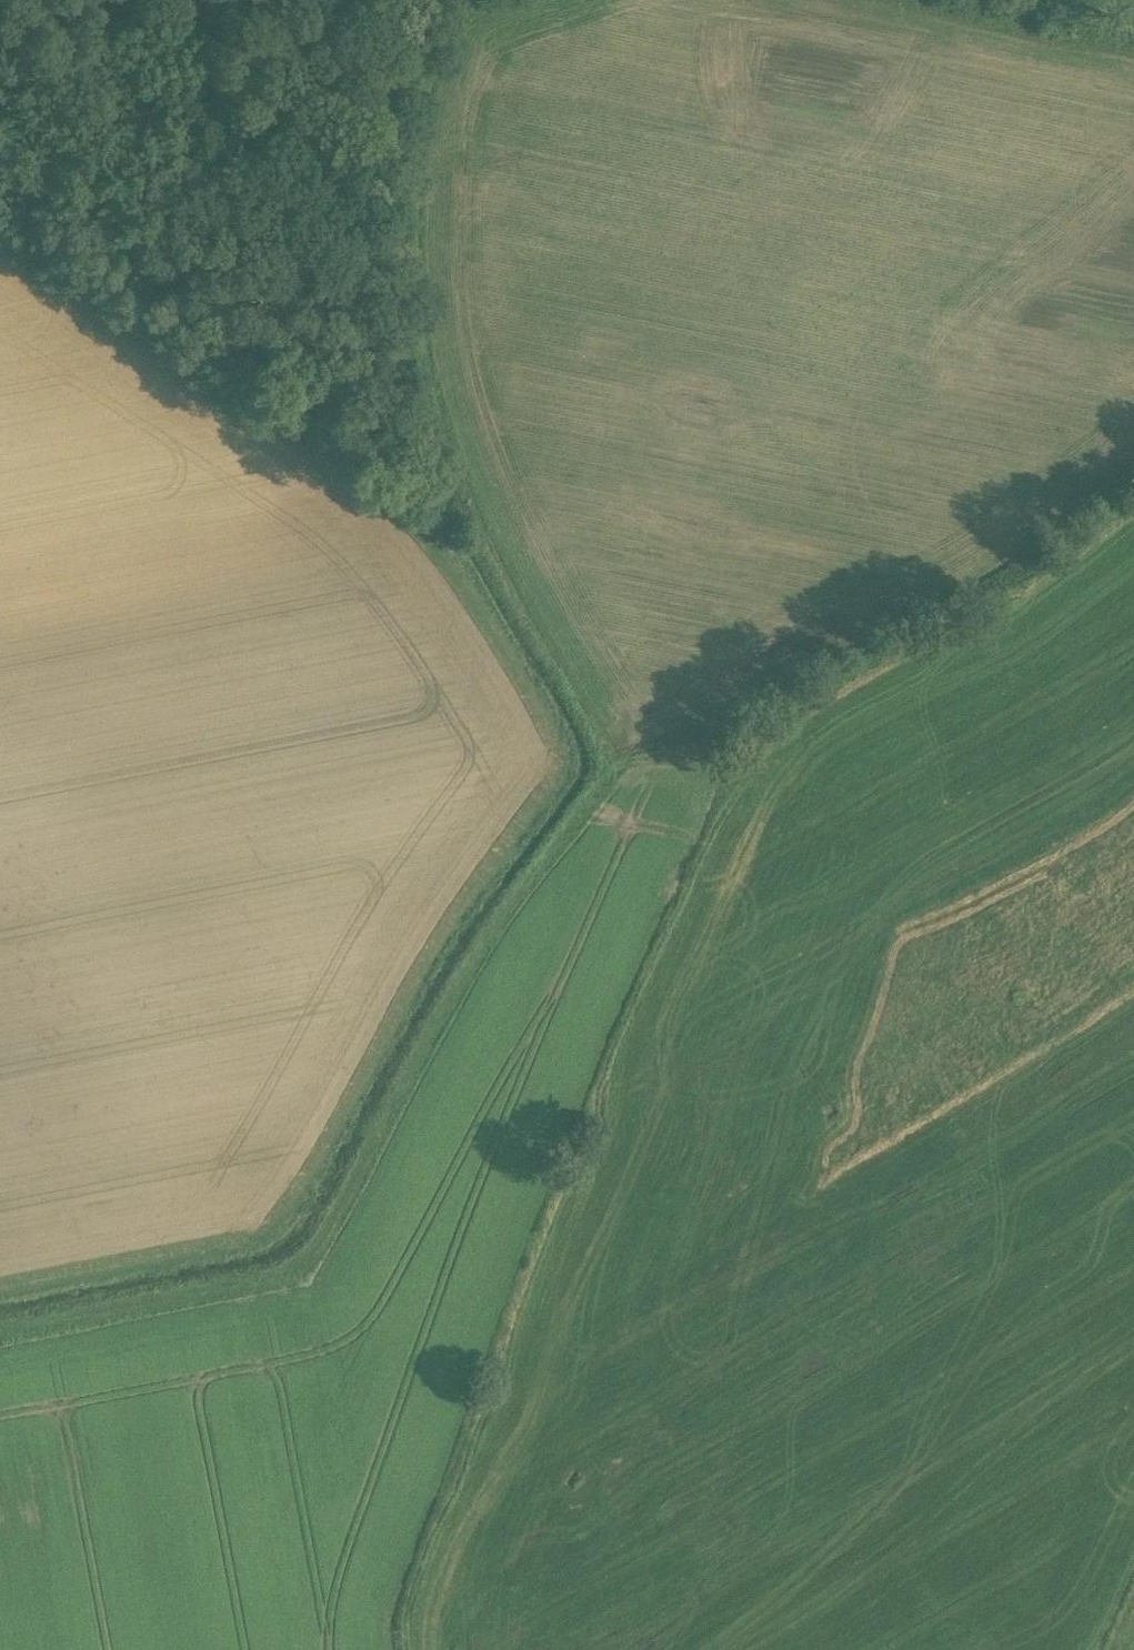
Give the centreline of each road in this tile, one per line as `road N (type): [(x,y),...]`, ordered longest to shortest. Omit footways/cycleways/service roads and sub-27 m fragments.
road 1 (track): [(0,42),(85,85),(174,114),(418,155)]

